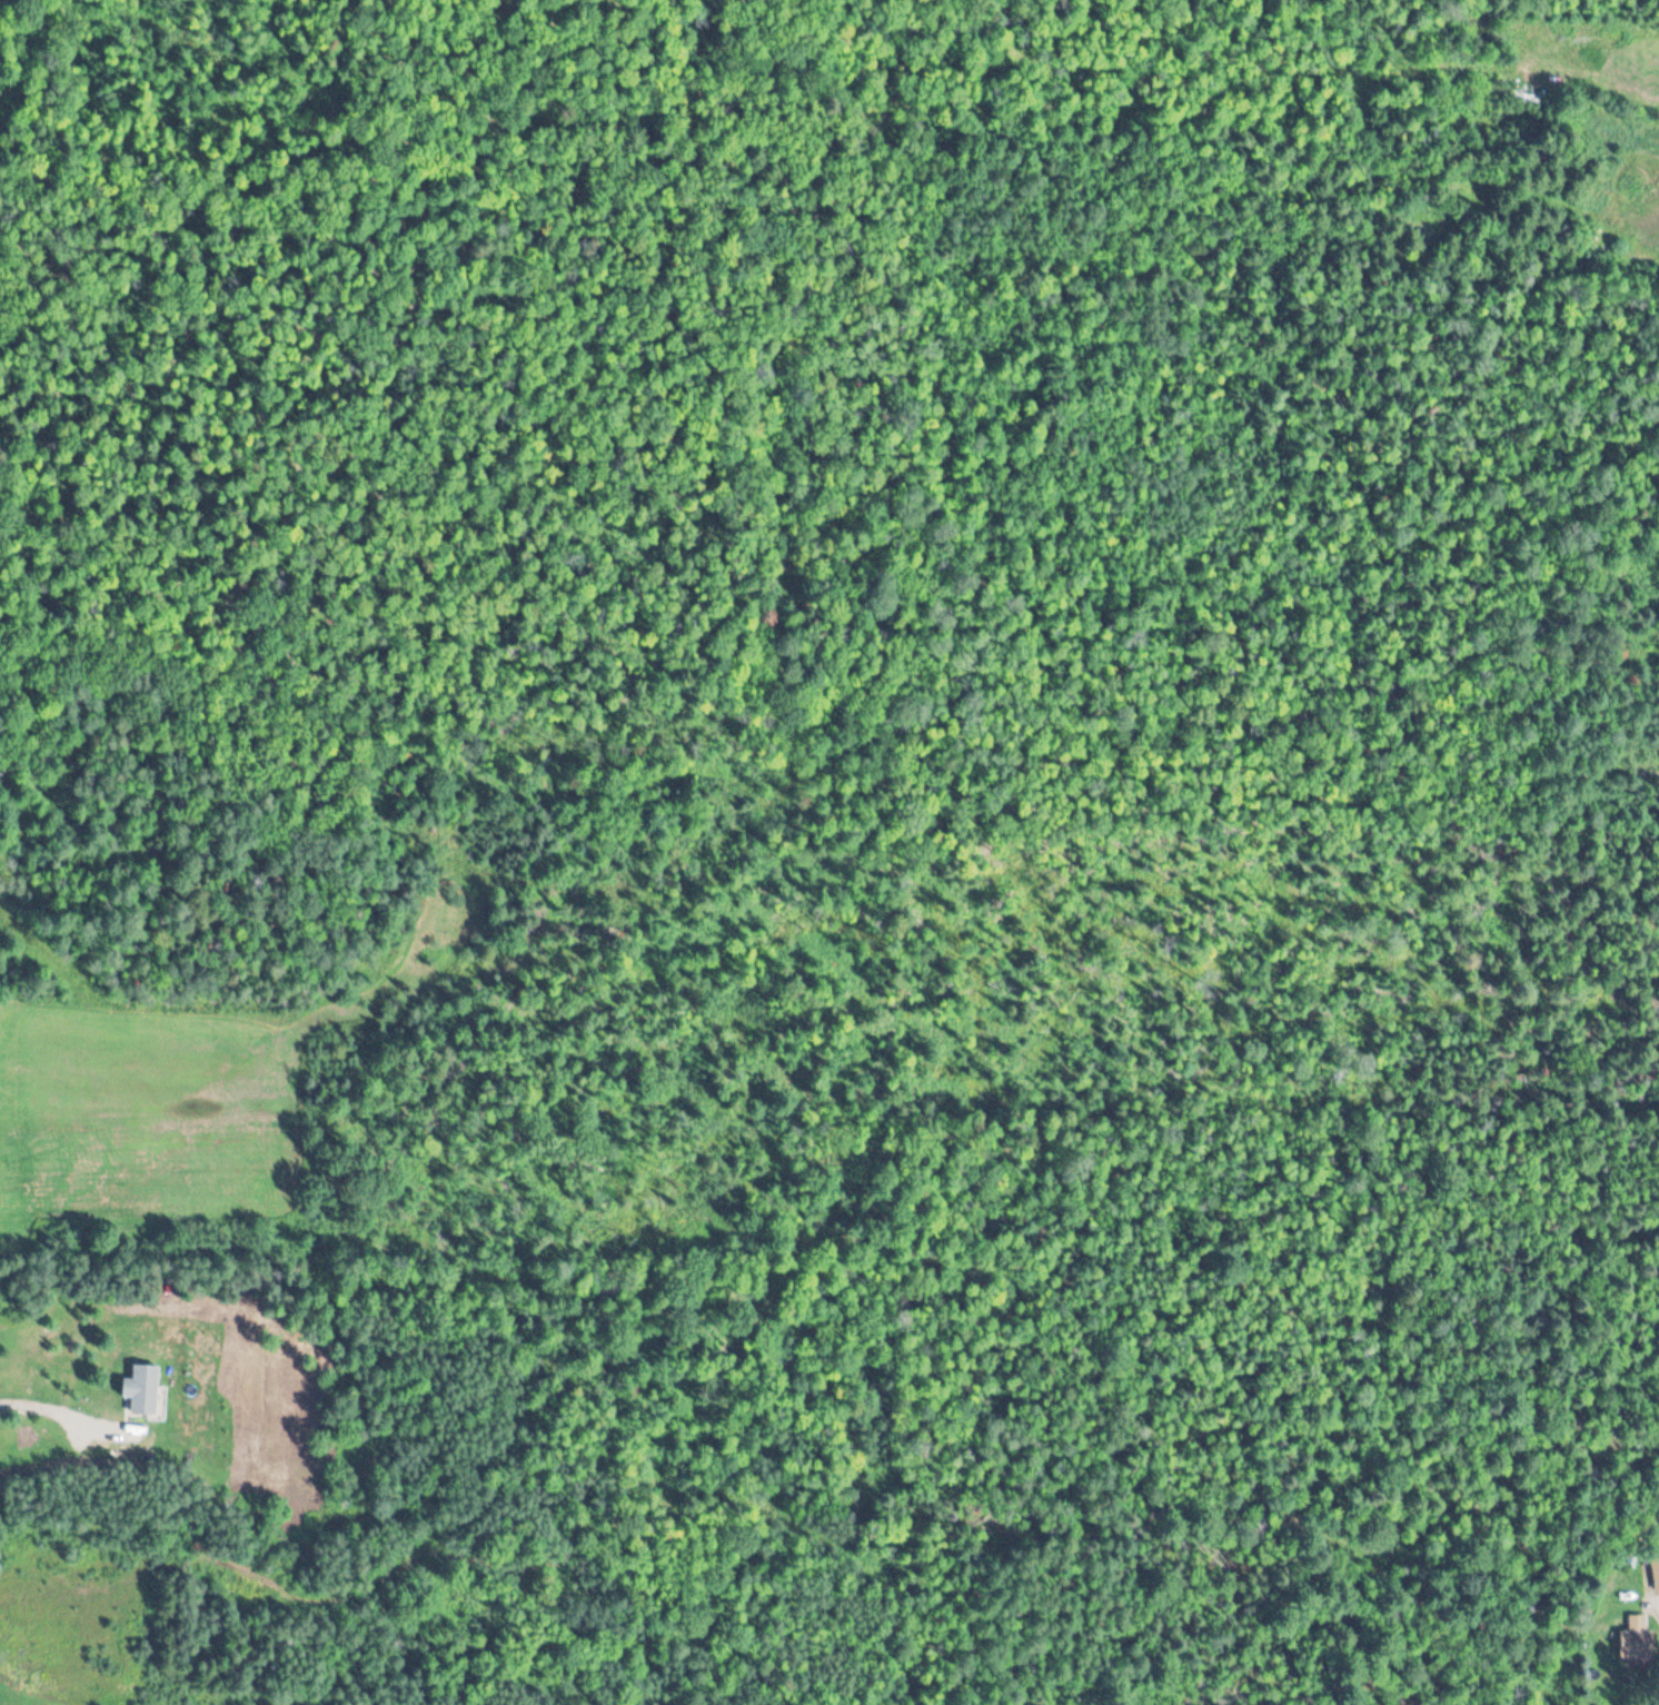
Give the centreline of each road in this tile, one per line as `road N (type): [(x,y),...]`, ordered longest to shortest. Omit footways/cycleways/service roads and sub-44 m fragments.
road 1 (track): [(52,0),(138,1),(287,63),(397,92),(499,113),(632,117),(704,148),(741,192),(784,313),(783,454)]

